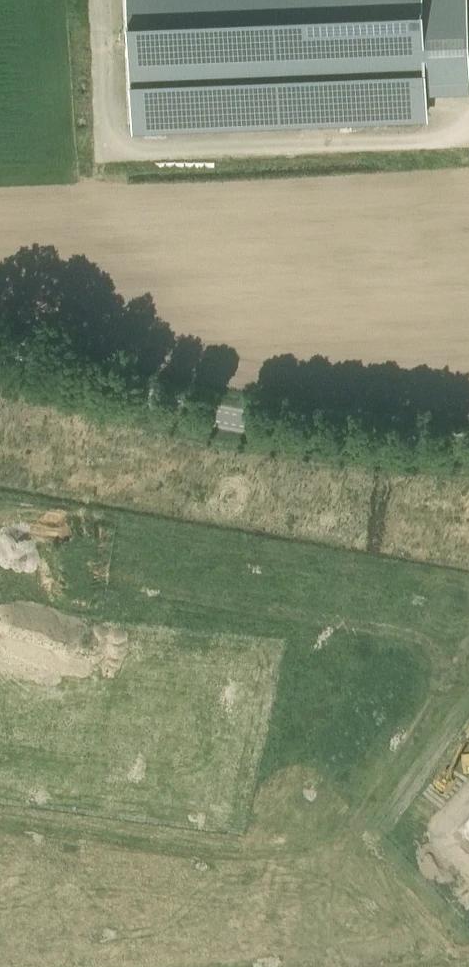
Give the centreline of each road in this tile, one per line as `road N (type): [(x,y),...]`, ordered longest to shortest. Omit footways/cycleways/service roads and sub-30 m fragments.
road 1 (unclassified): [(468,444),(221,417),(0,347)]

